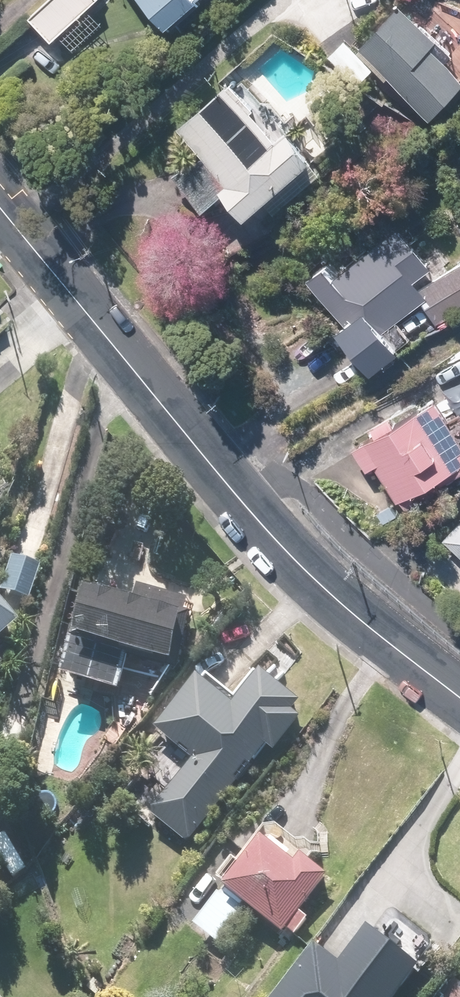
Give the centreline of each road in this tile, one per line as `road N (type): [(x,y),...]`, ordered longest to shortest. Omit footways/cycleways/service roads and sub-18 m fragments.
road 1 (residential): [(0,205),(286,549),(459,700)]

